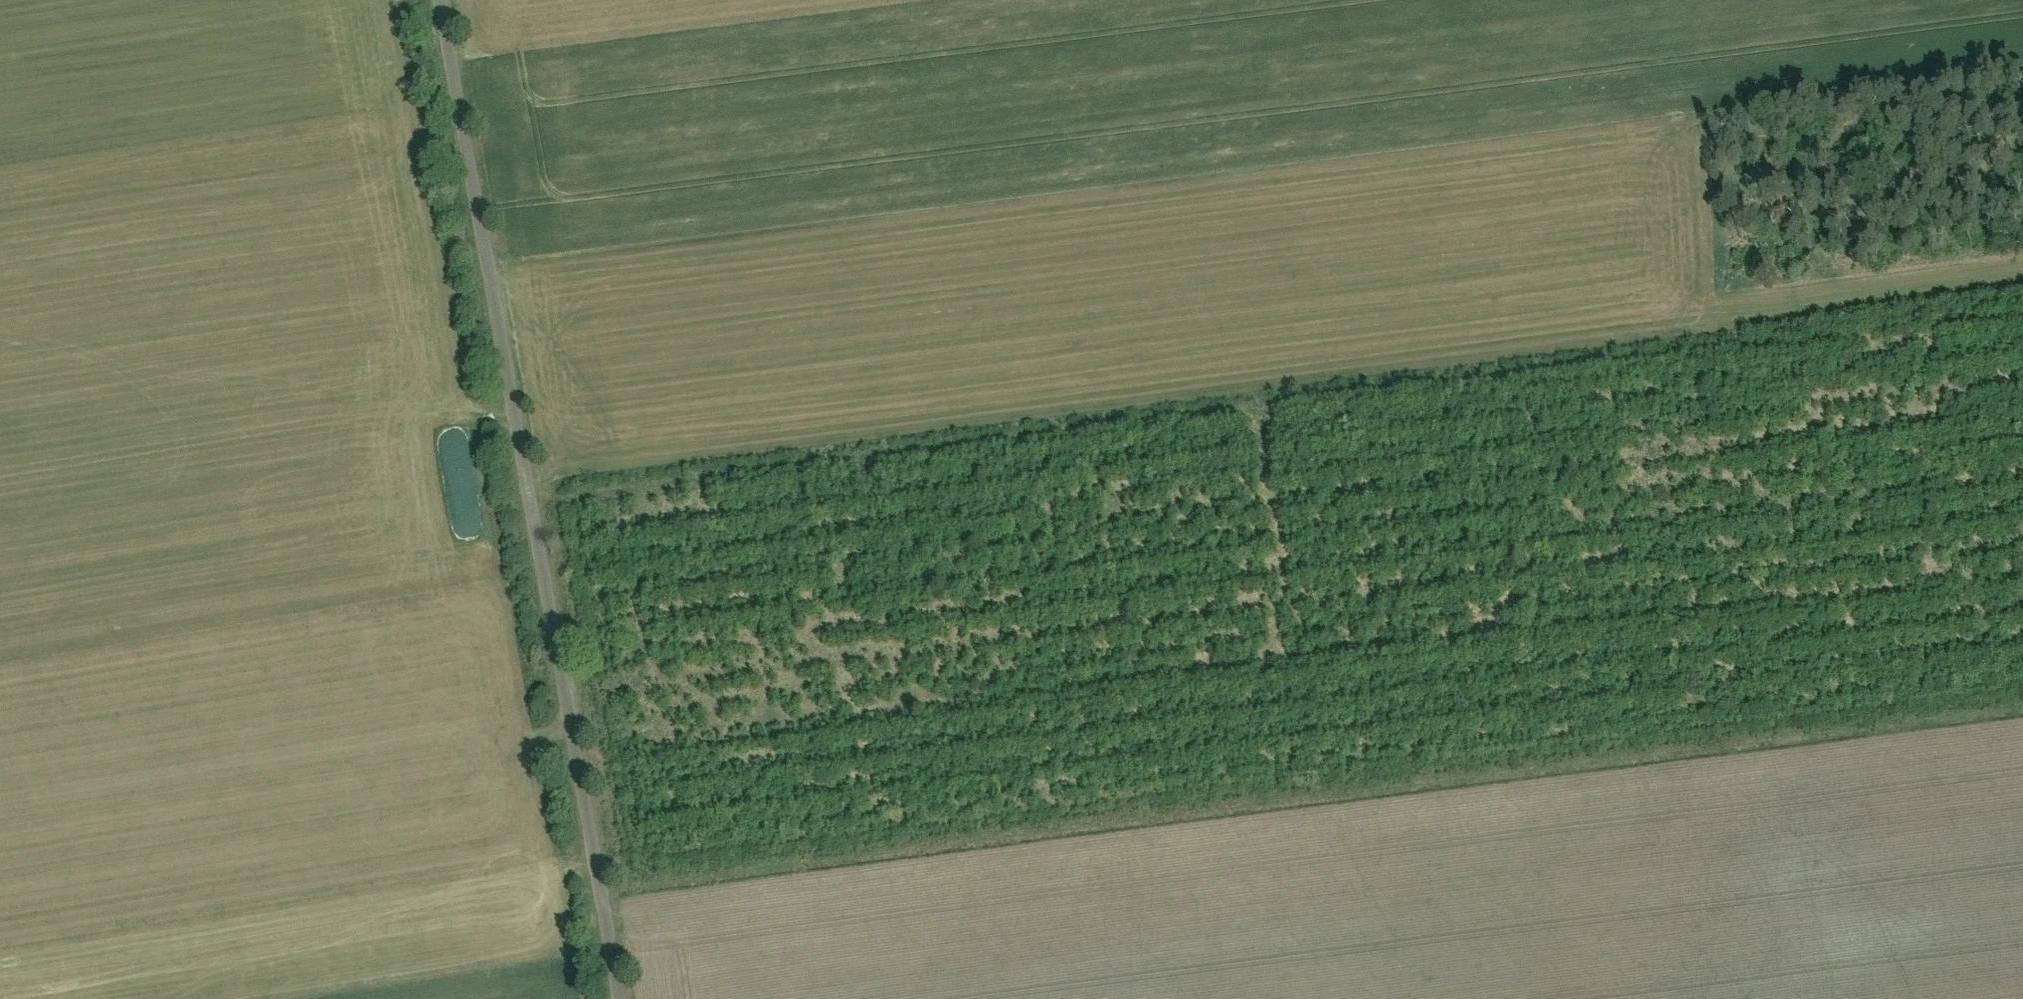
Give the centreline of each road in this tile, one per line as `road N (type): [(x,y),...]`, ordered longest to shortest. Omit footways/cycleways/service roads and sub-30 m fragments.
road 1 (residential): [(439,0),(618,998)]

